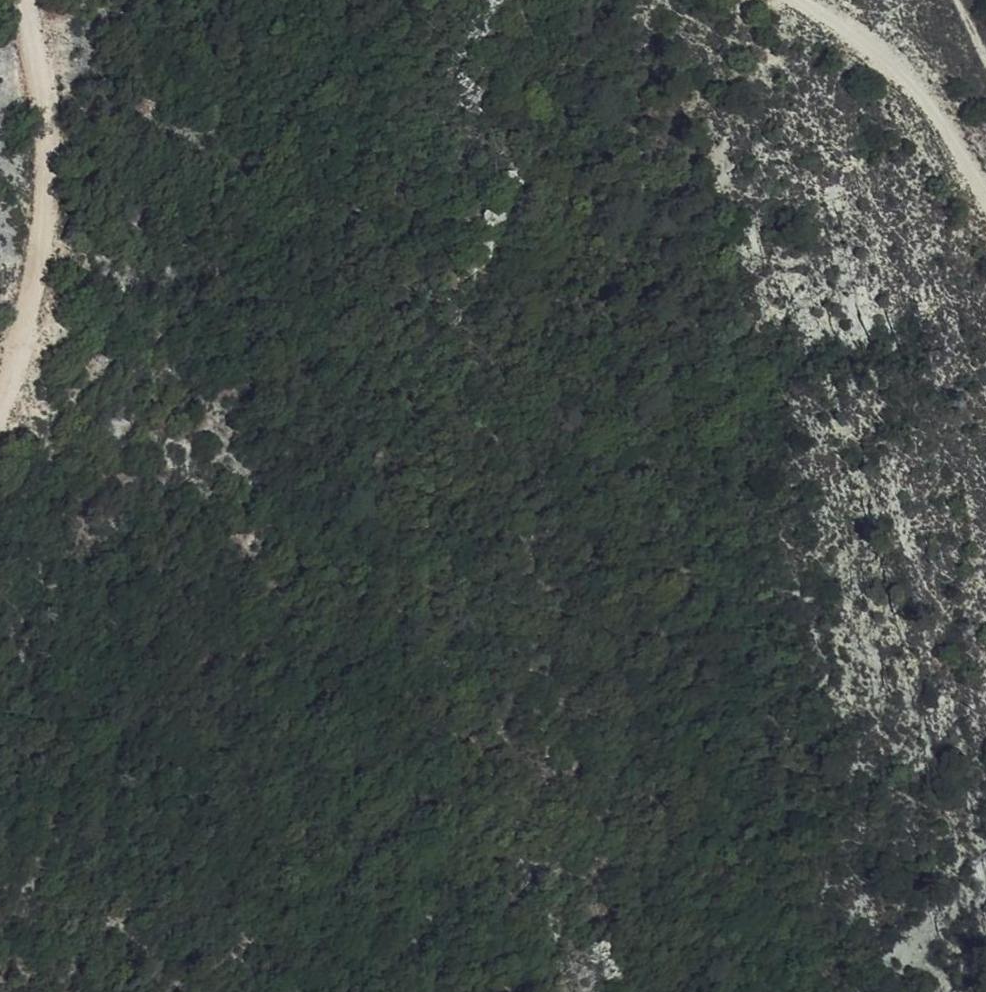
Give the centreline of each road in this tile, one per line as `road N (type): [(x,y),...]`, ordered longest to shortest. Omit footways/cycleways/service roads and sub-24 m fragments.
road 1 (track): [(29,0),(48,167),(38,262),(0,401)]
road 2 (track): [(985,190),(915,87),(802,0)]

